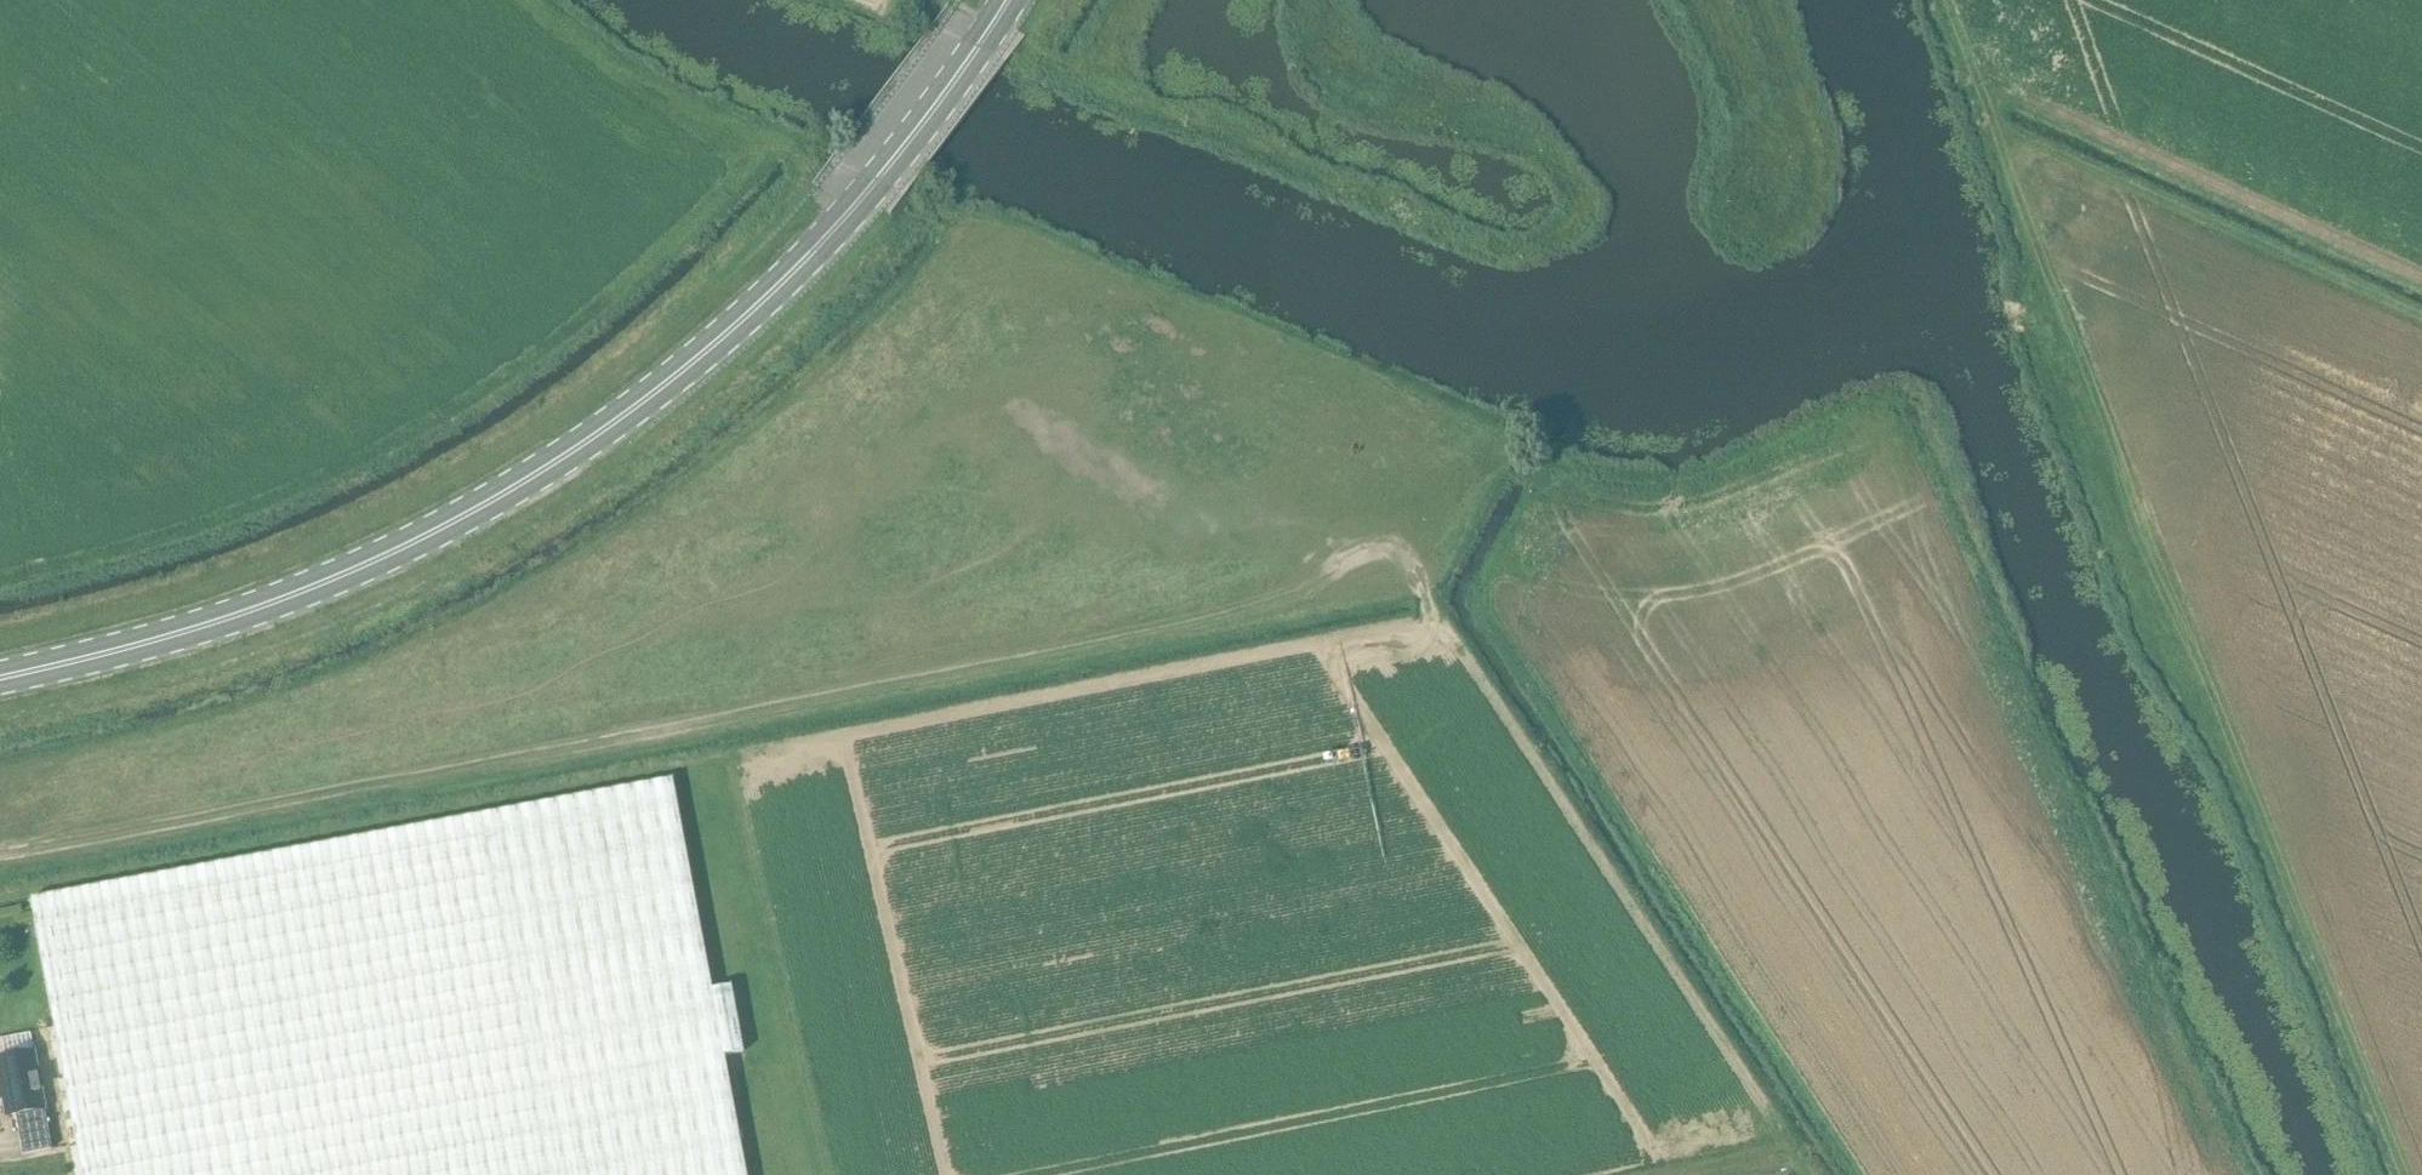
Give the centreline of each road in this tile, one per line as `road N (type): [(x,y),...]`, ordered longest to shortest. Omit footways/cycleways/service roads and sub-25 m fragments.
road 1 (track): [(0,854),(1422,579),(1432,627)]
road 2 (track): [(2398,1174),(2057,317),(1949,0)]
road 3 (primary): [(0,679),(185,633),(322,585),(466,516),(577,449),(704,354),(803,263),(931,117),(1009,0)]
road 4 (track): [(1976,83),(2421,283)]

